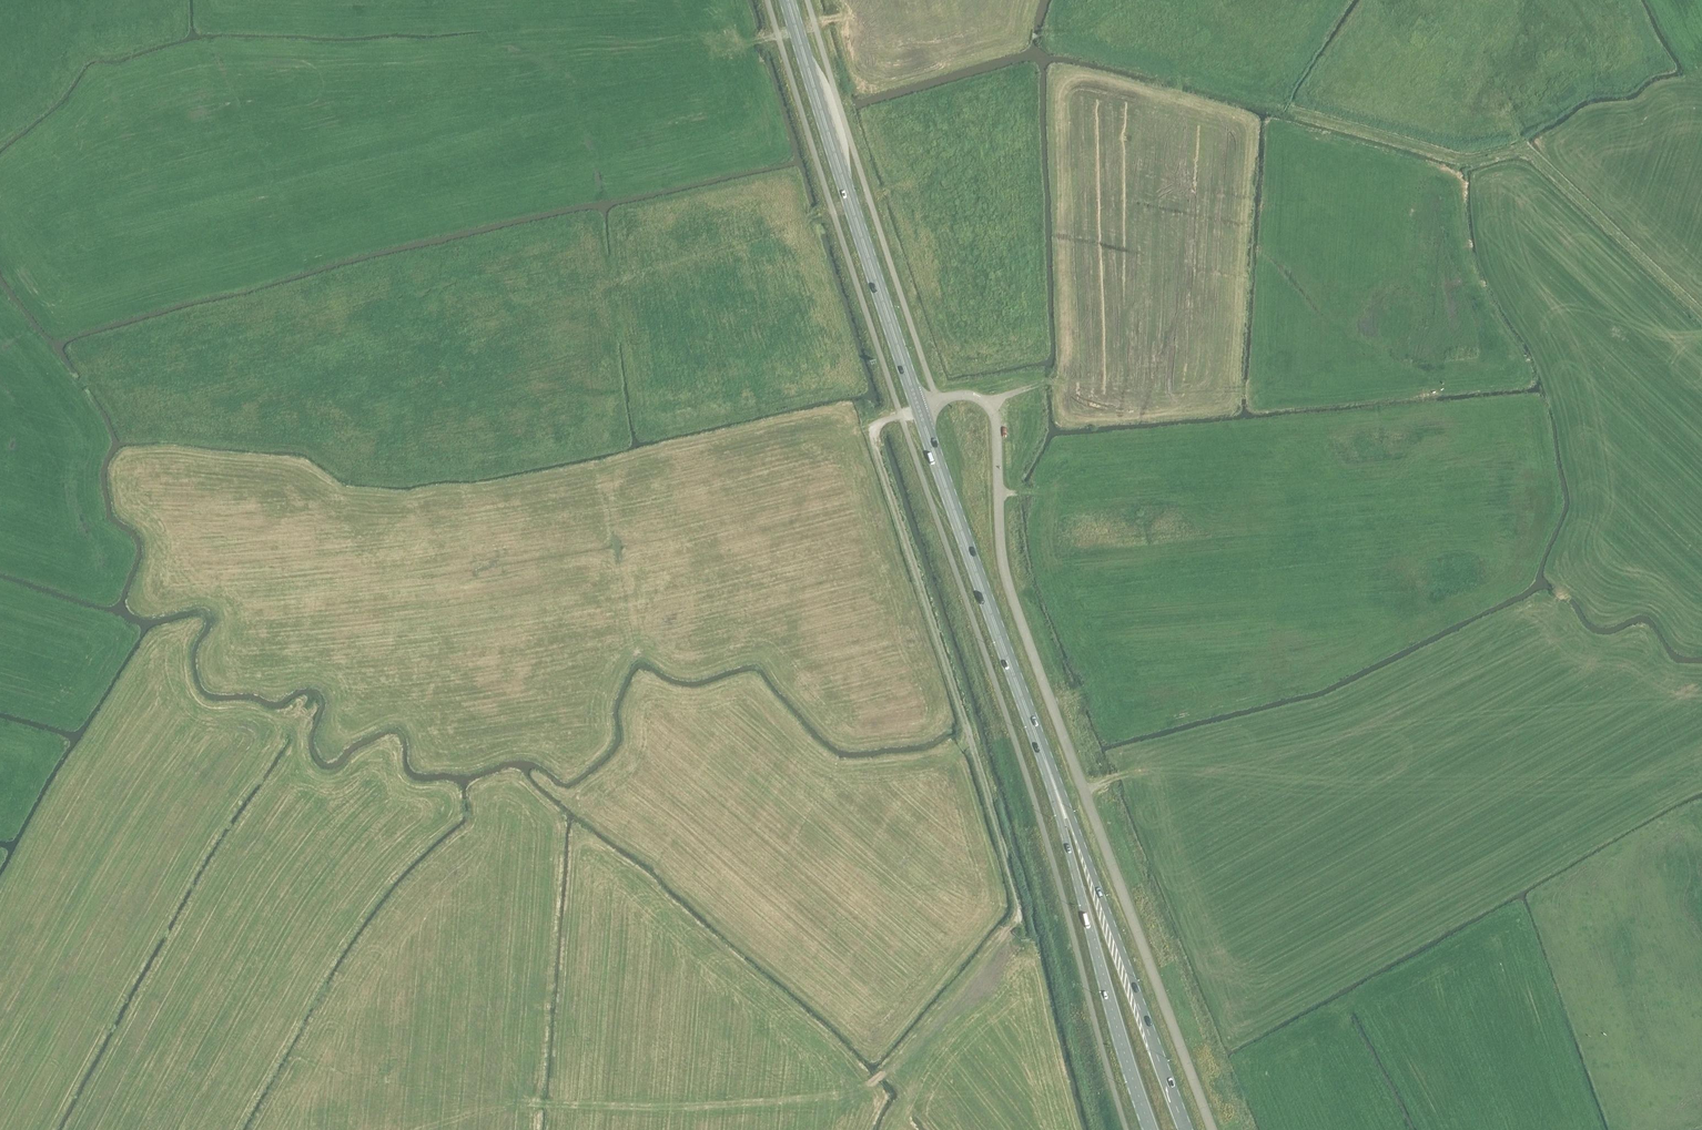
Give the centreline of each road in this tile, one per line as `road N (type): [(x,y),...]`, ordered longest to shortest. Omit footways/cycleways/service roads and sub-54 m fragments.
road 1 (unclassified): [(919,410),(975,398),(996,424),(1009,588),(1212,1129)]
road 2 (track): [(877,1079),(1020,911),(874,443),(878,424),(919,410)]
road 3 (track): [(1550,617),(1377,707),(1085,792)]
road 4 (track): [(1701,317),(1521,152),(1468,159),(1286,108)]
road 5 (primary): [(919,410),(788,0)]
road 6 (primary): [(1187,1129),(1041,749)]
road 7 (primary): [(1041,749),(1152,1129)]
road 8 (track): [(1244,1129),(1108,783)]
road 9 (primary): [(1041,749),(919,410)]
road 10 (track): [(1550,617),(1657,389),(1701,331)]

